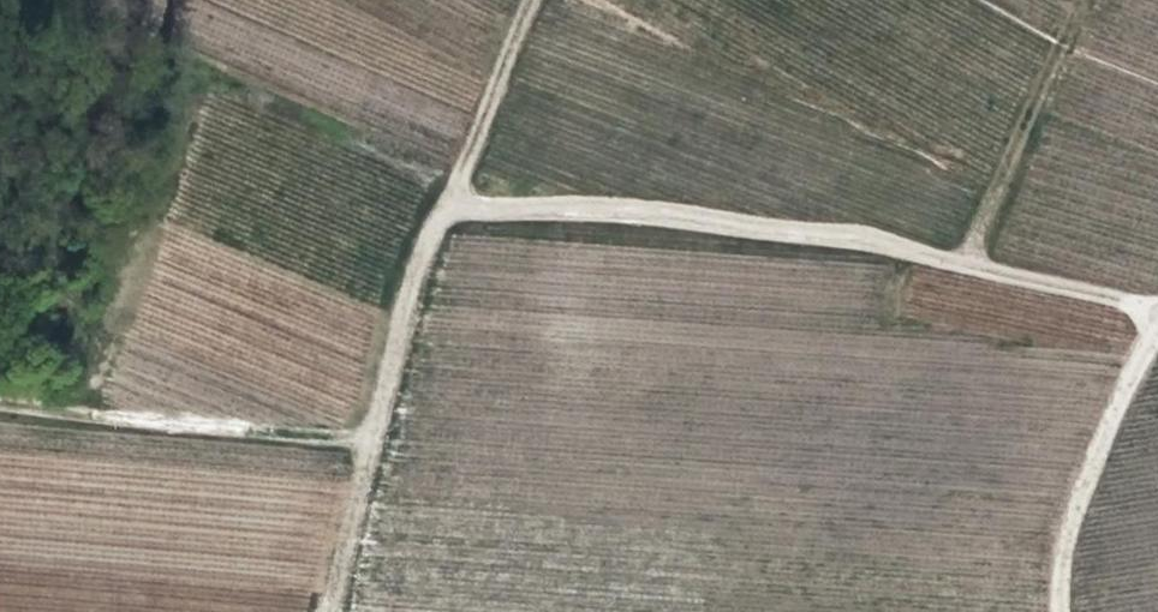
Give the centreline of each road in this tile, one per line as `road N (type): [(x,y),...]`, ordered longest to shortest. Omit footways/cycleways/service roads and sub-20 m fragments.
road 1 (track): [(326,611),(426,242),(451,205),(856,238),(1157,312)]
road 2 (track): [(373,439),(0,404)]
road 3 (track): [(1060,611),(1070,522),(1157,330)]

